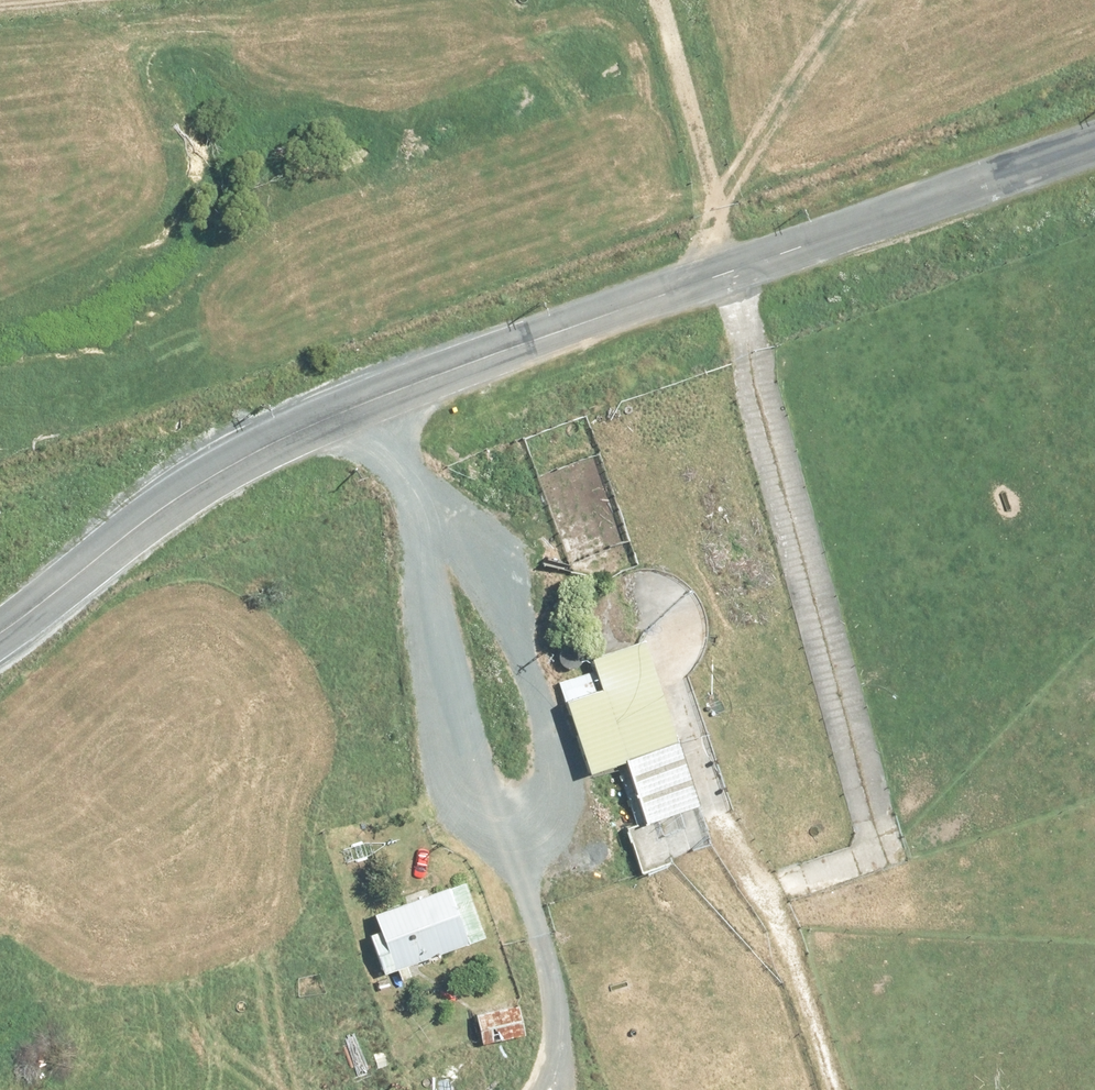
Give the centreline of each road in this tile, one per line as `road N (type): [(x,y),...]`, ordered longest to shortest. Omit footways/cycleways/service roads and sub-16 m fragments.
road 1 (unclassified): [(1094,142),(356,399),(236,456),(126,530),(0,641)]
road 2 (track): [(834,1089),(771,891),(887,851),(730,269)]
road 3 (track): [(356,399),(444,642),(463,804),(524,866),(560,997),(559,1089)]

